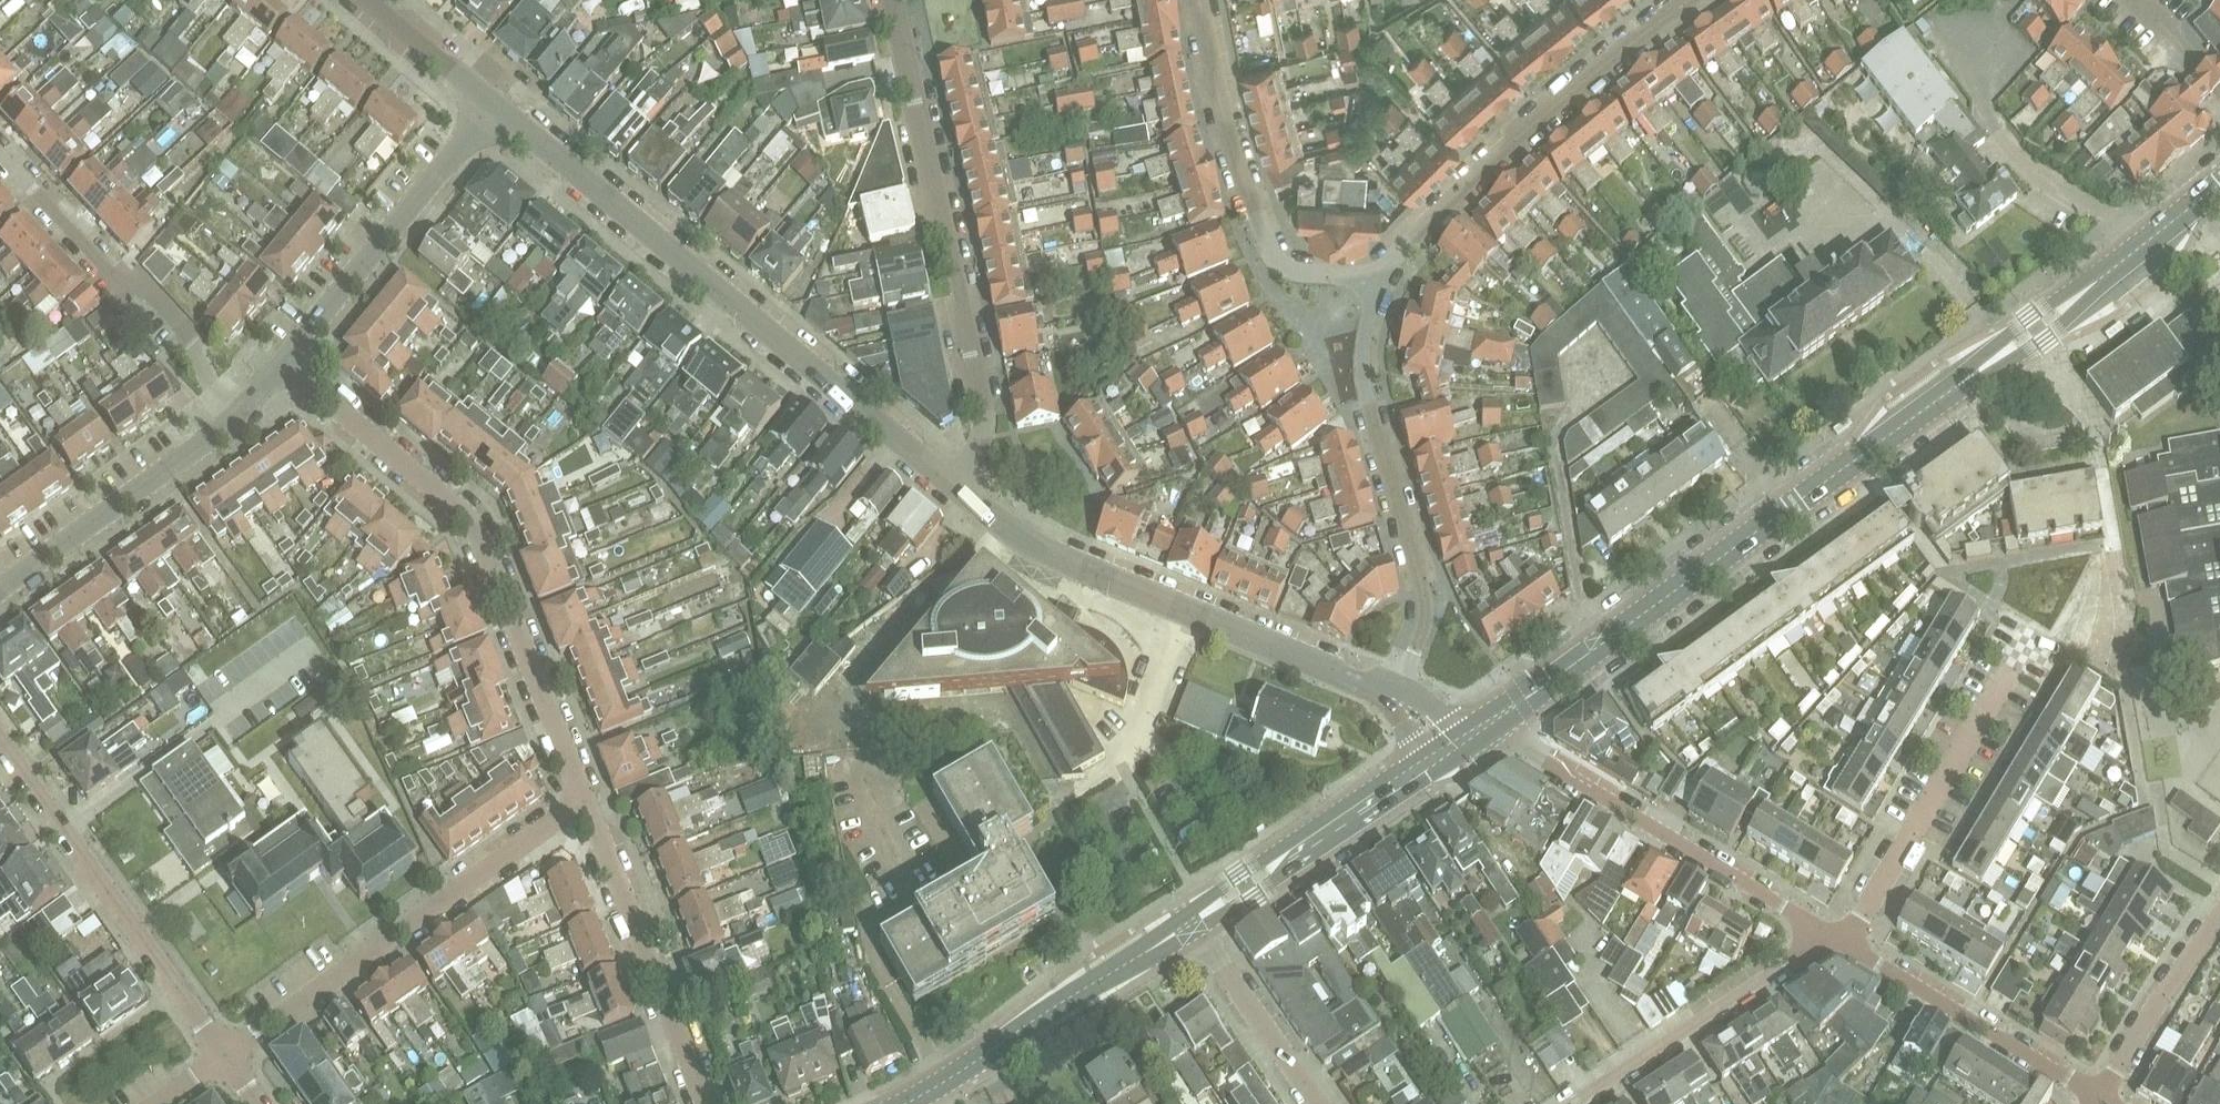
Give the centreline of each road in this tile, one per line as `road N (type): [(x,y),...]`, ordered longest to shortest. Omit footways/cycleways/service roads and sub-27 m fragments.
road 1 (secondary): [(1496,720),(2029,336),(2219,184)]
road 2 (residential): [(952,485),(497,106)]
road 3 (residential): [(590,801),(485,537),(462,508),(284,374)]
road 4 (unclassified): [(952,485),(986,435),(982,375),(901,0)]
road 5 (residential): [(1394,697),(1058,553),(952,485)]
road 6 (residential): [(1837,937),(1860,918),(2018,661),(2069,628),(2100,581)]
road 7 (residential): [(229,1060),(590,801)]
road 8 (residential): [(1394,697),(1428,607),(1371,408),(1378,280)]
road 9 (residential): [(1378,280),(1477,175),(1687,0)]
road 10 (residential): [(1496,720),(1837,937)]
road 11 (residential): [(229,1060),(0,741)]
road 12 (residential): [(1378,280),(1307,275),(1275,260),(1232,132),(1203,0)]
road 13 (residential): [(243,418),(169,310),(146,287),(109,277),(0,155)]
road 14 (residential): [(284,374),(497,106)]
road 15 (secondary): [(913,1103),(1193,925)]
road 16 (residential): [(714,1103),(590,801)]
road 17 (secondary): [(1193,925),(1454,751)]
road 18 (residential): [(1837,937),(1576,1103)]
road 19 (residential): [(2100,1098),(1837,937)]
road 20 (residential): [(0,595),(243,418)]
road 21 (residential): [(1316,1103),(1193,925)]
road 22 (residential): [(2100,1098),(2219,918)]
road 23 (residential): [(497,106),(369,0)]
road 24 (residential): [(2219,88),(2137,0)]

